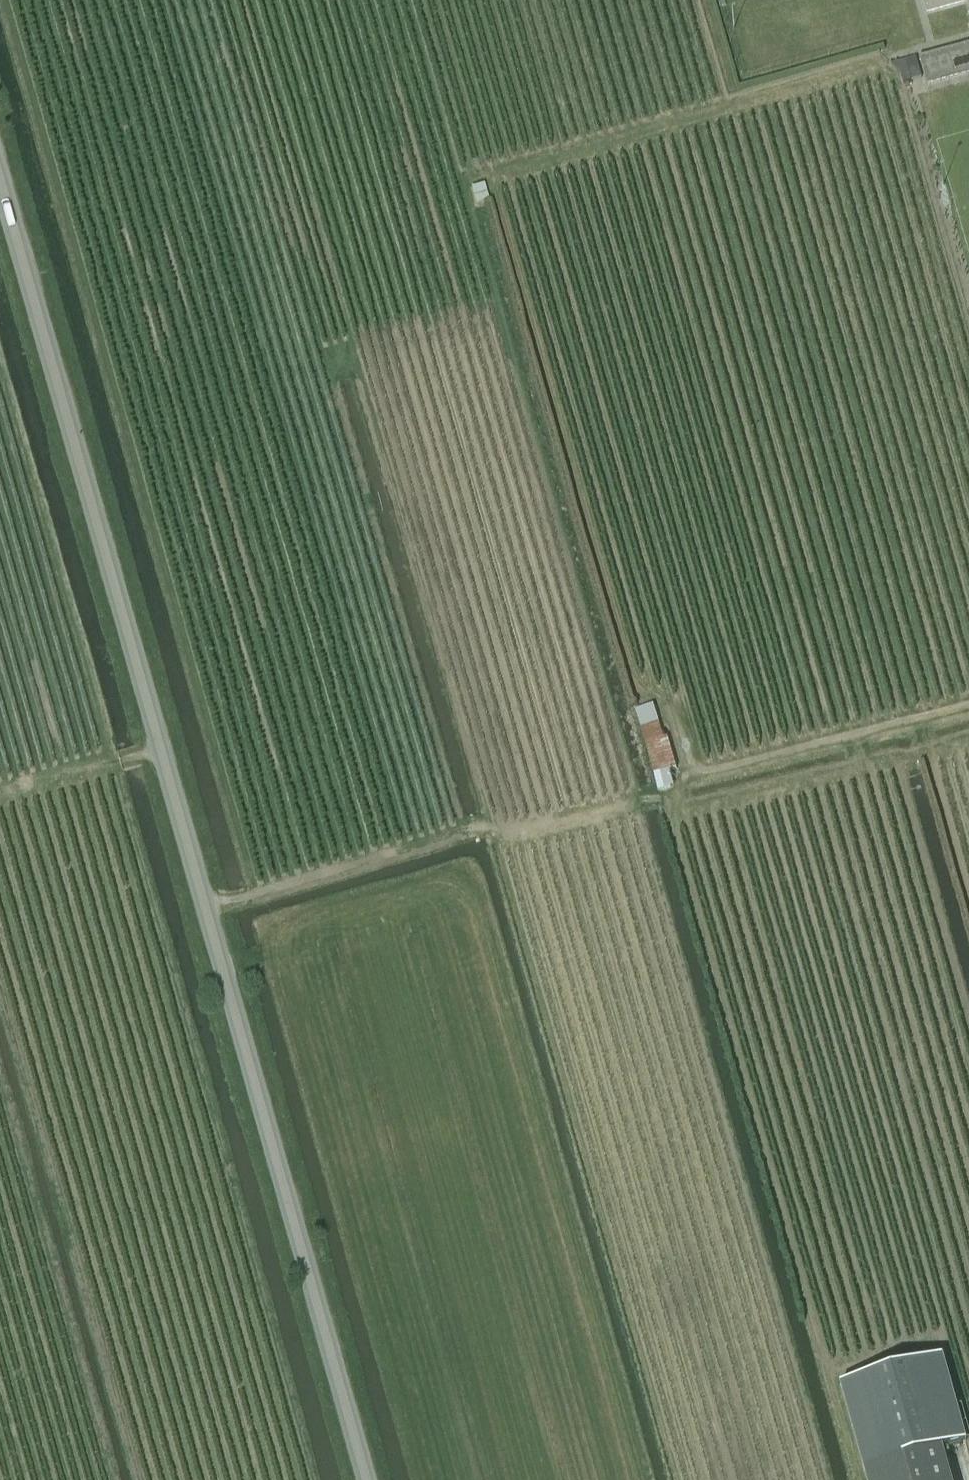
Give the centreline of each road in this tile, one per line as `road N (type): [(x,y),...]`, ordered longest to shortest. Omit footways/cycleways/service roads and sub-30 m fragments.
road 1 (tertiary): [(371,1479),(200,834),(0,170)]

